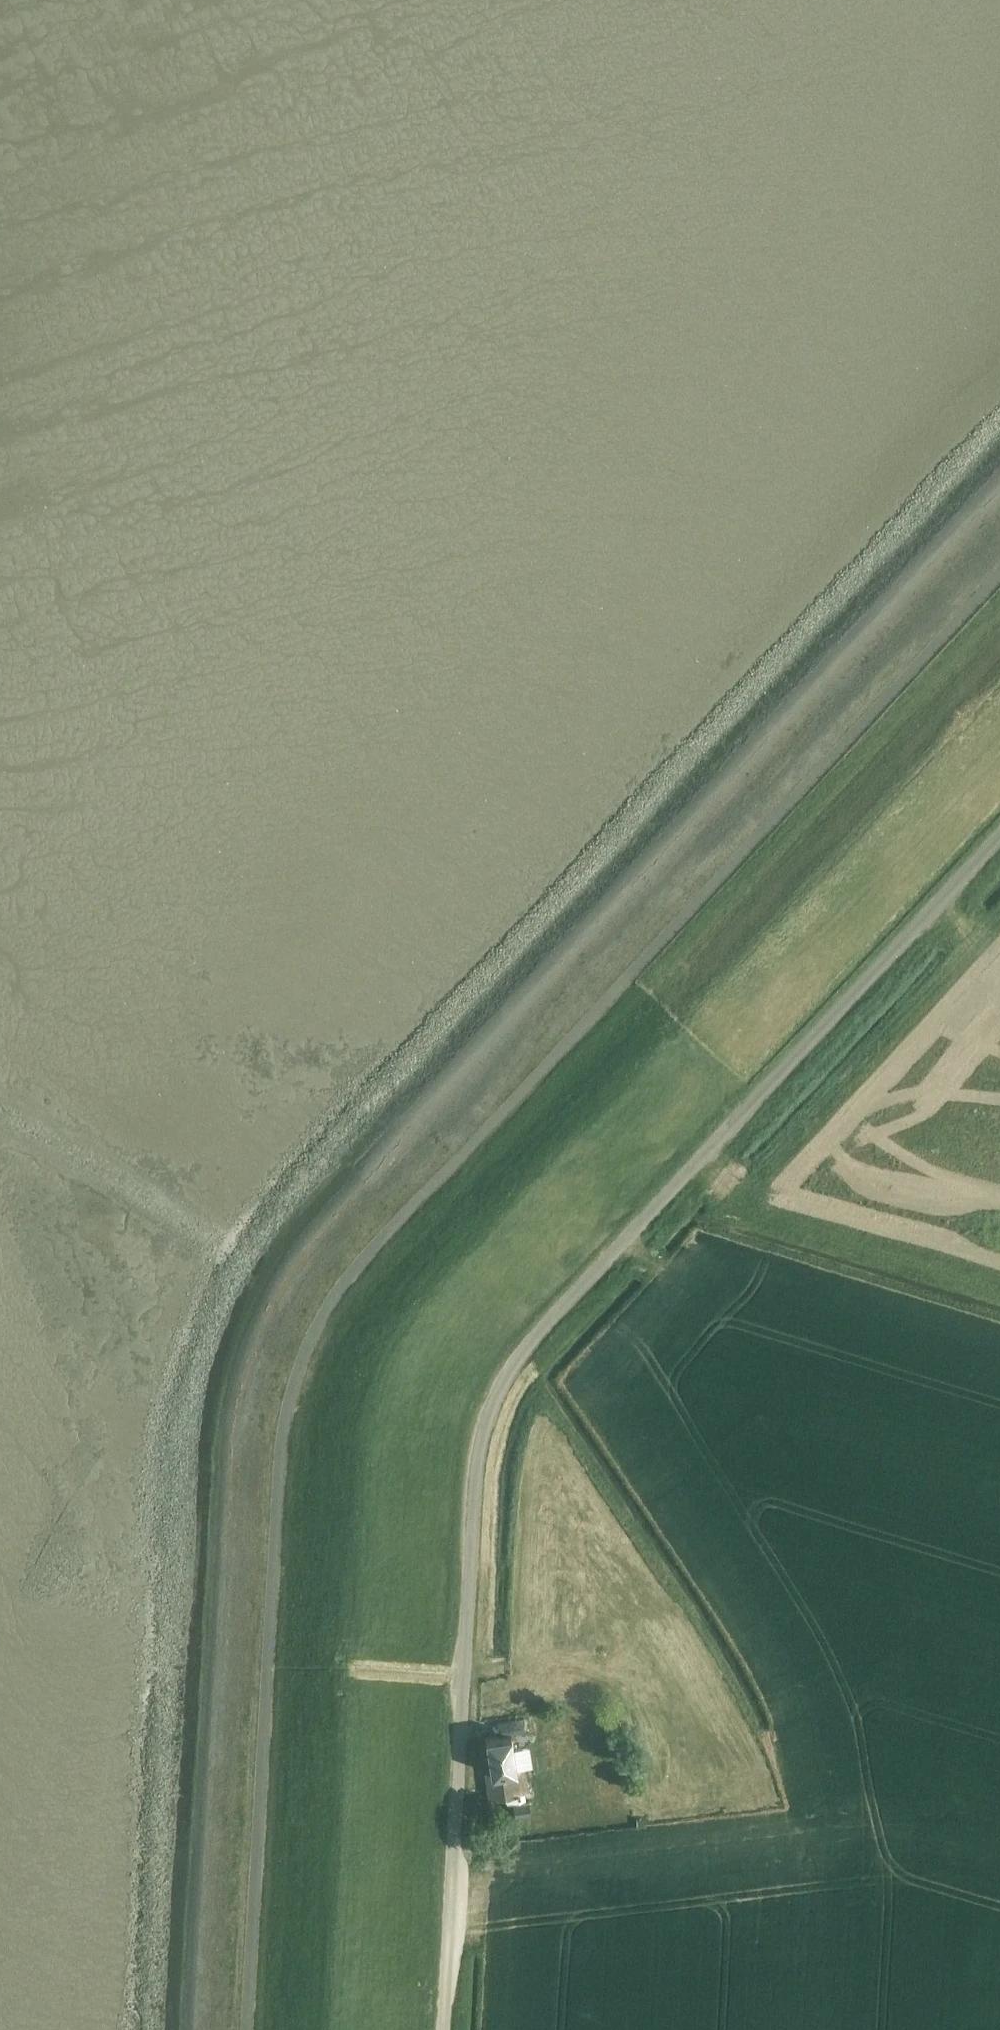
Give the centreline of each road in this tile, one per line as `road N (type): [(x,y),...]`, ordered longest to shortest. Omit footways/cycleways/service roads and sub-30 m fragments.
road 1 (tertiary): [(443,2029),(476,1474),(501,1390),(535,1339),(999,839)]

